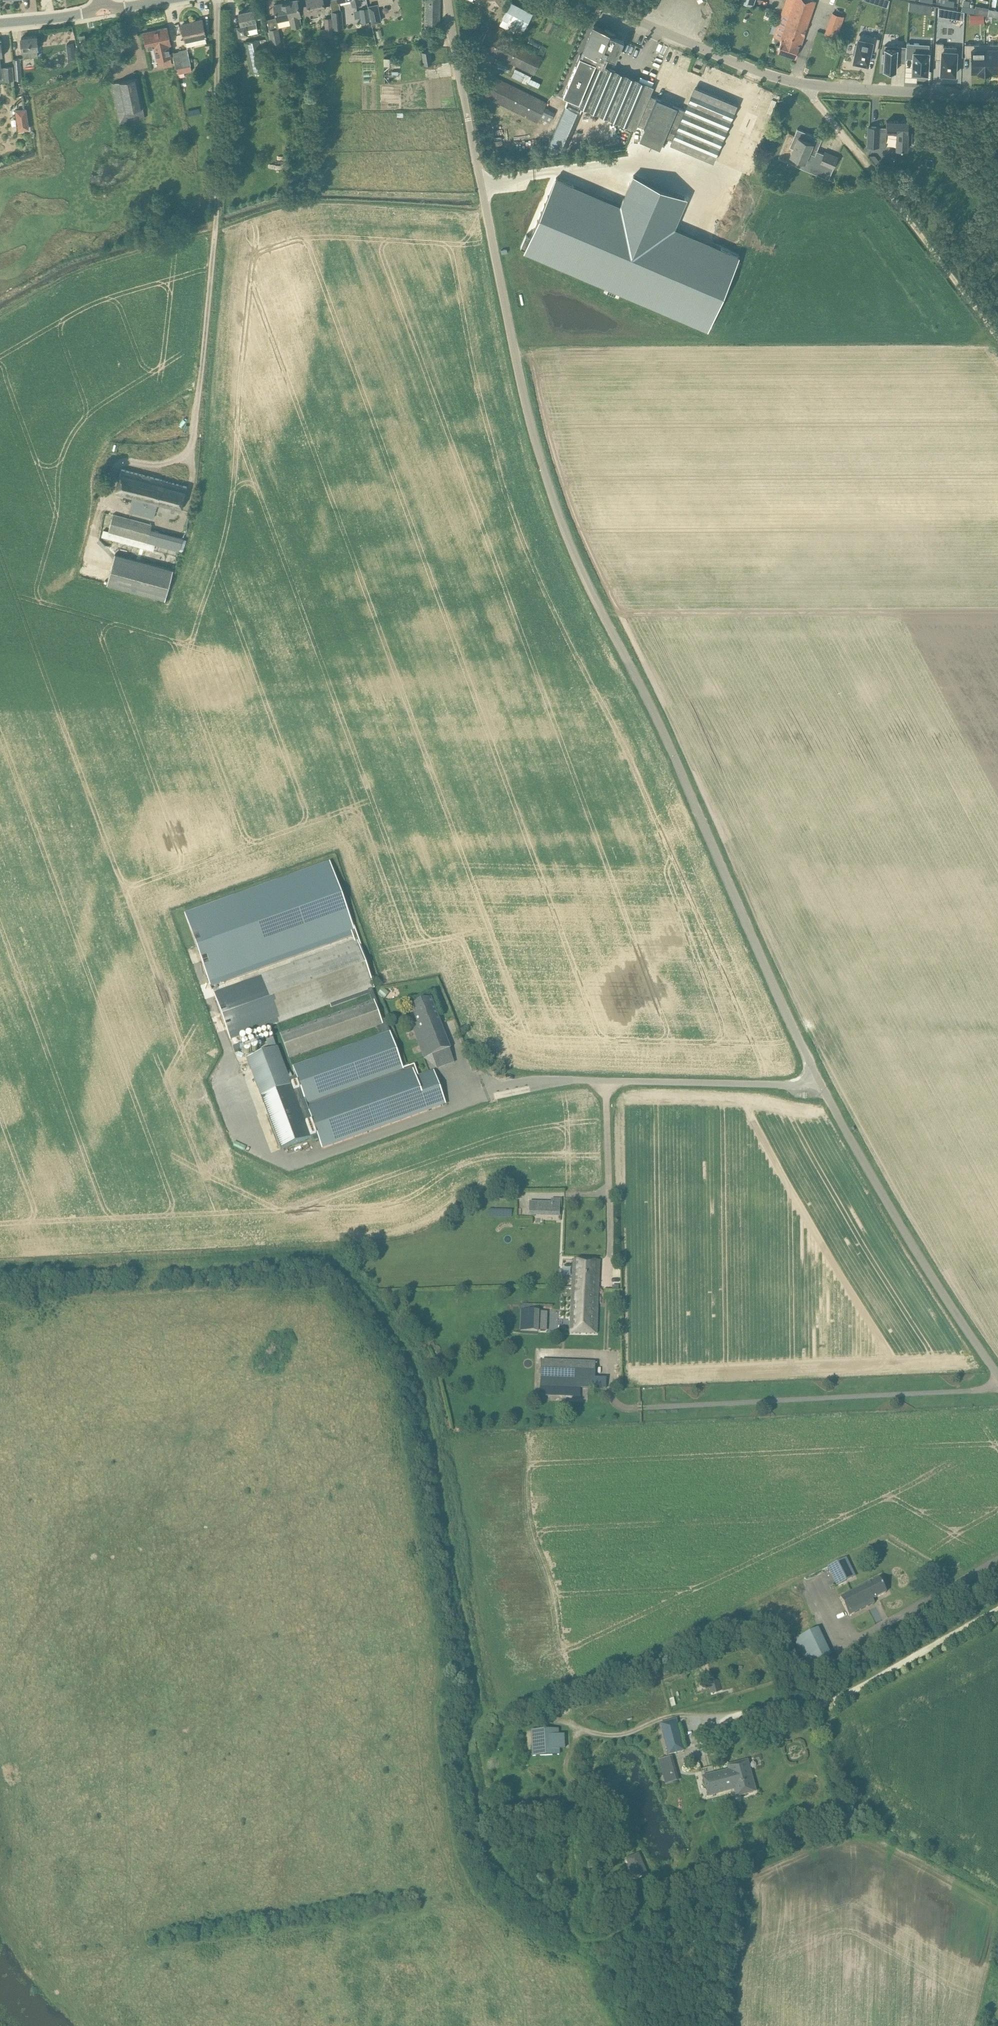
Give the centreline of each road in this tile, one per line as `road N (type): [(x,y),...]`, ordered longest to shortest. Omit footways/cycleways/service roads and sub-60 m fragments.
road 1 (unclassified): [(997,1375),(897,1223),(794,1031),(561,517),(520,378),(448,0)]
road 2 (track): [(0,1275),(333,1261),(418,1373),(486,1714),(472,1732),(469,1762),(487,1843),(507,1879),(590,1943),(753,1876)]
road 3 (tertiary): [(814,85),(763,73),(590,0)]
road 4 (track): [(855,150),(997,337)]
road 5 (tertiary): [(997,97),(814,85)]

